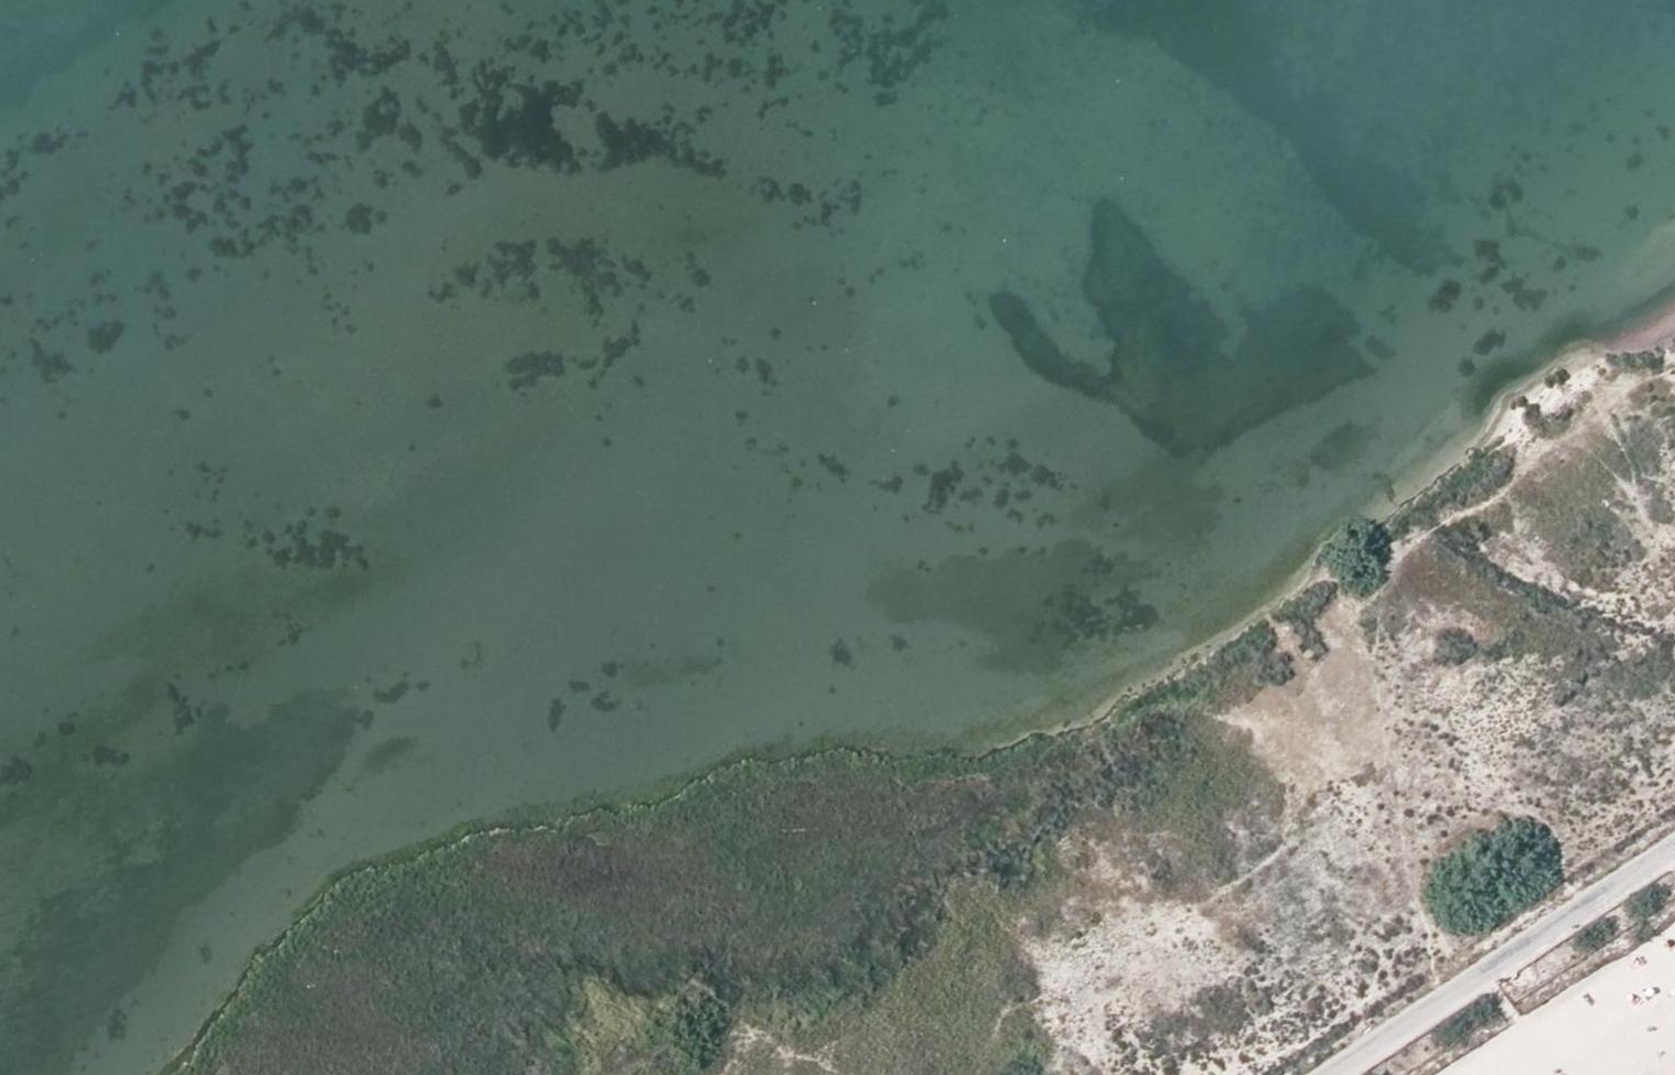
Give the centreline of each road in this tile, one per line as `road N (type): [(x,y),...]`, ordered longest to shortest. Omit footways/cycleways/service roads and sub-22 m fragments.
road 1 (unclassified): [(1328,1074),(1674,844)]

